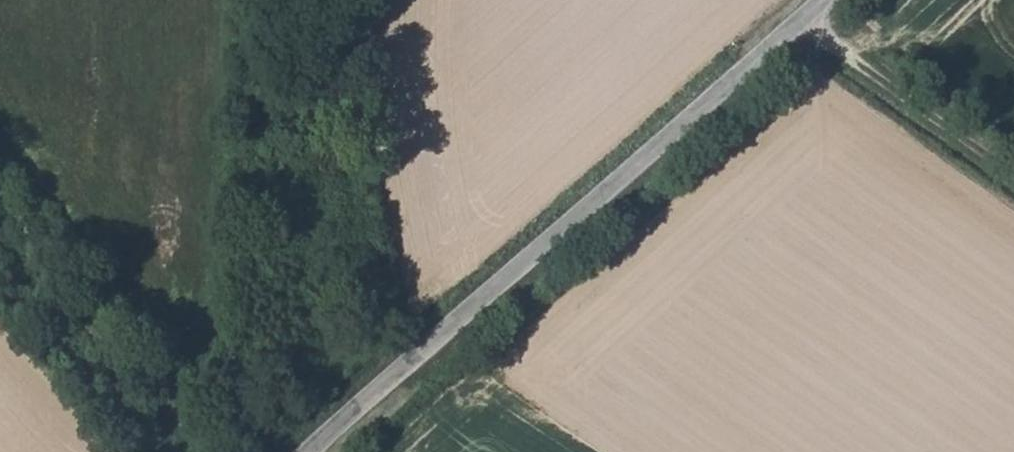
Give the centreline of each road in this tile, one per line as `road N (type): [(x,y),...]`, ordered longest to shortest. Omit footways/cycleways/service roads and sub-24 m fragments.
road 1 (unclassified): [(312,451),(825,0)]
road 2 (track): [(802,19),(1013,175)]

